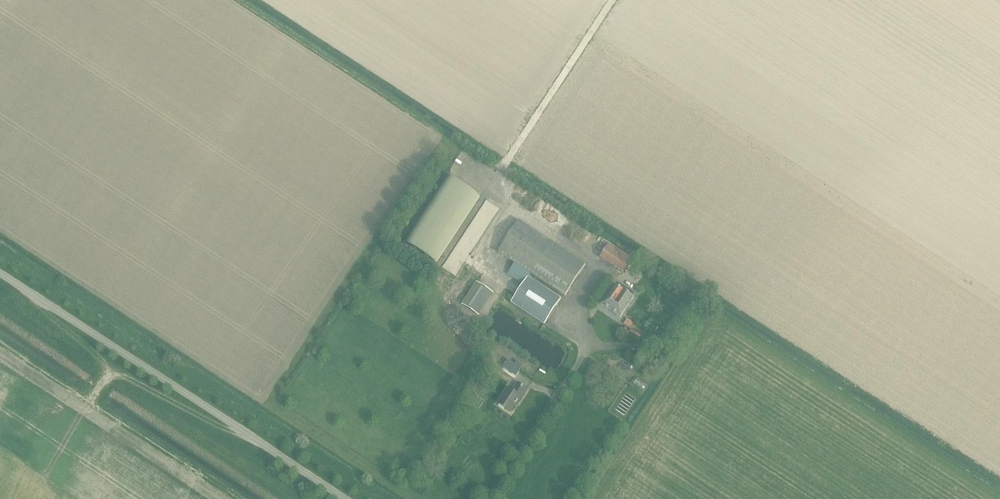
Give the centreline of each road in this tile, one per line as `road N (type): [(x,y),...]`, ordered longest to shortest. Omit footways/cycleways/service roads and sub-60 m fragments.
road 1 (unclassified): [(346,498),(0,273)]
road 2 (track): [(487,194),(612,0)]
road 3 (track): [(93,396),(113,368),(247,434)]

